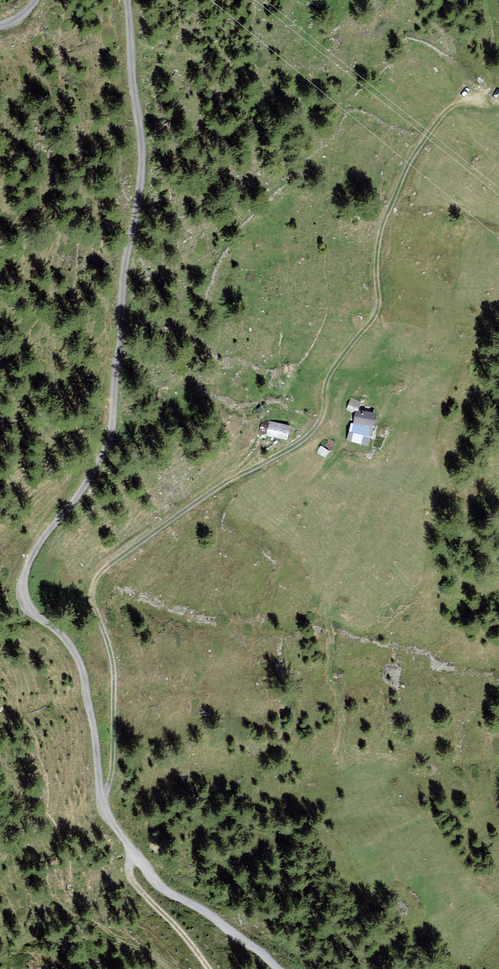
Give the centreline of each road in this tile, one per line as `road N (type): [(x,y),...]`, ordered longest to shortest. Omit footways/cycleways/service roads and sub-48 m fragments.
road 1 (unclassified): [(278,968),(155,882),(122,836),(102,799),(79,660),(23,598),(30,560),(91,479),(112,426),(142,154),(128,0)]
road 2 (track): [(102,799),(113,756),(115,673),(94,600),(100,578),(228,481),(316,427),(334,368),(378,311),(379,234),(410,160),(443,113),(478,102)]
road 3 (track): [(138,858),(131,878),(208,968)]

